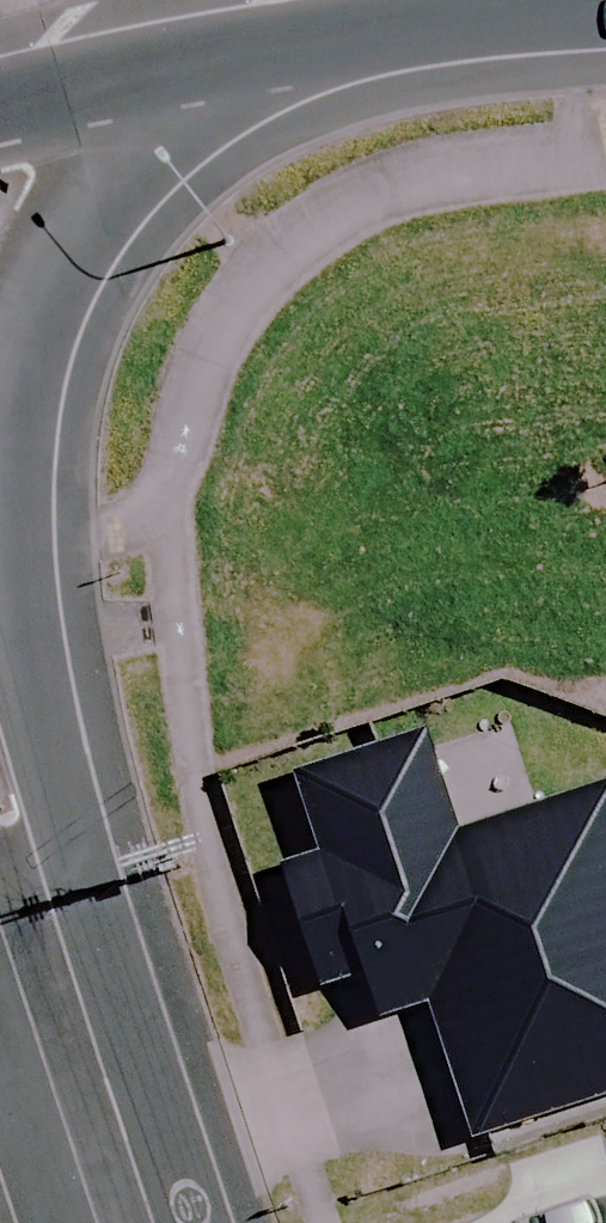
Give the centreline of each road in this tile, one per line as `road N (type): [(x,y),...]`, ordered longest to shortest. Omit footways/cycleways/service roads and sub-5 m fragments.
road 1 (residential): [(162,71),(80,196),(28,312),(7,403),(4,536),(57,804),(65,1037)]
road 2 (secondary): [(605,15),(162,71)]
road 3 (residential): [(127,1222),(65,1037)]
road 4 (secondary): [(162,71),(0,113)]

